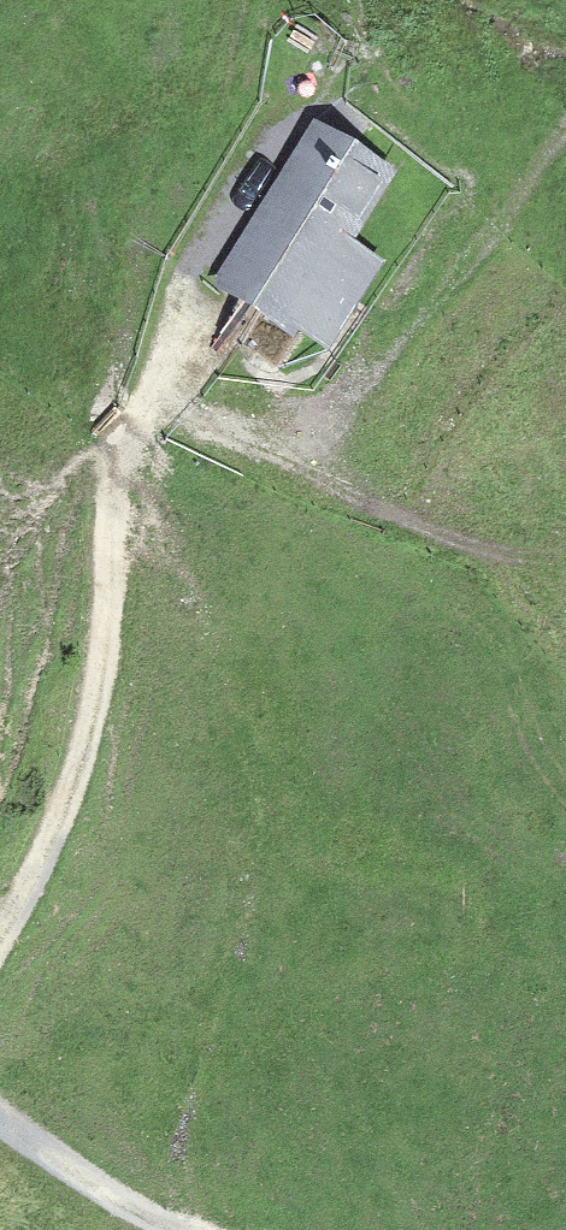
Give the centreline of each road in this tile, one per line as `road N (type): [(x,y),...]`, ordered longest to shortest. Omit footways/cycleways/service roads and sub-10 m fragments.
road 1 (track): [(0,929),(59,817),(98,694),(117,480),(136,431),(167,411),(224,425),(282,423),(345,404),(565,137)]
road 2 (track): [(282,423),(300,452),(335,480),(426,531),(565,561)]
road 3 (track): [(0,1123),(103,1191),(182,1229)]

